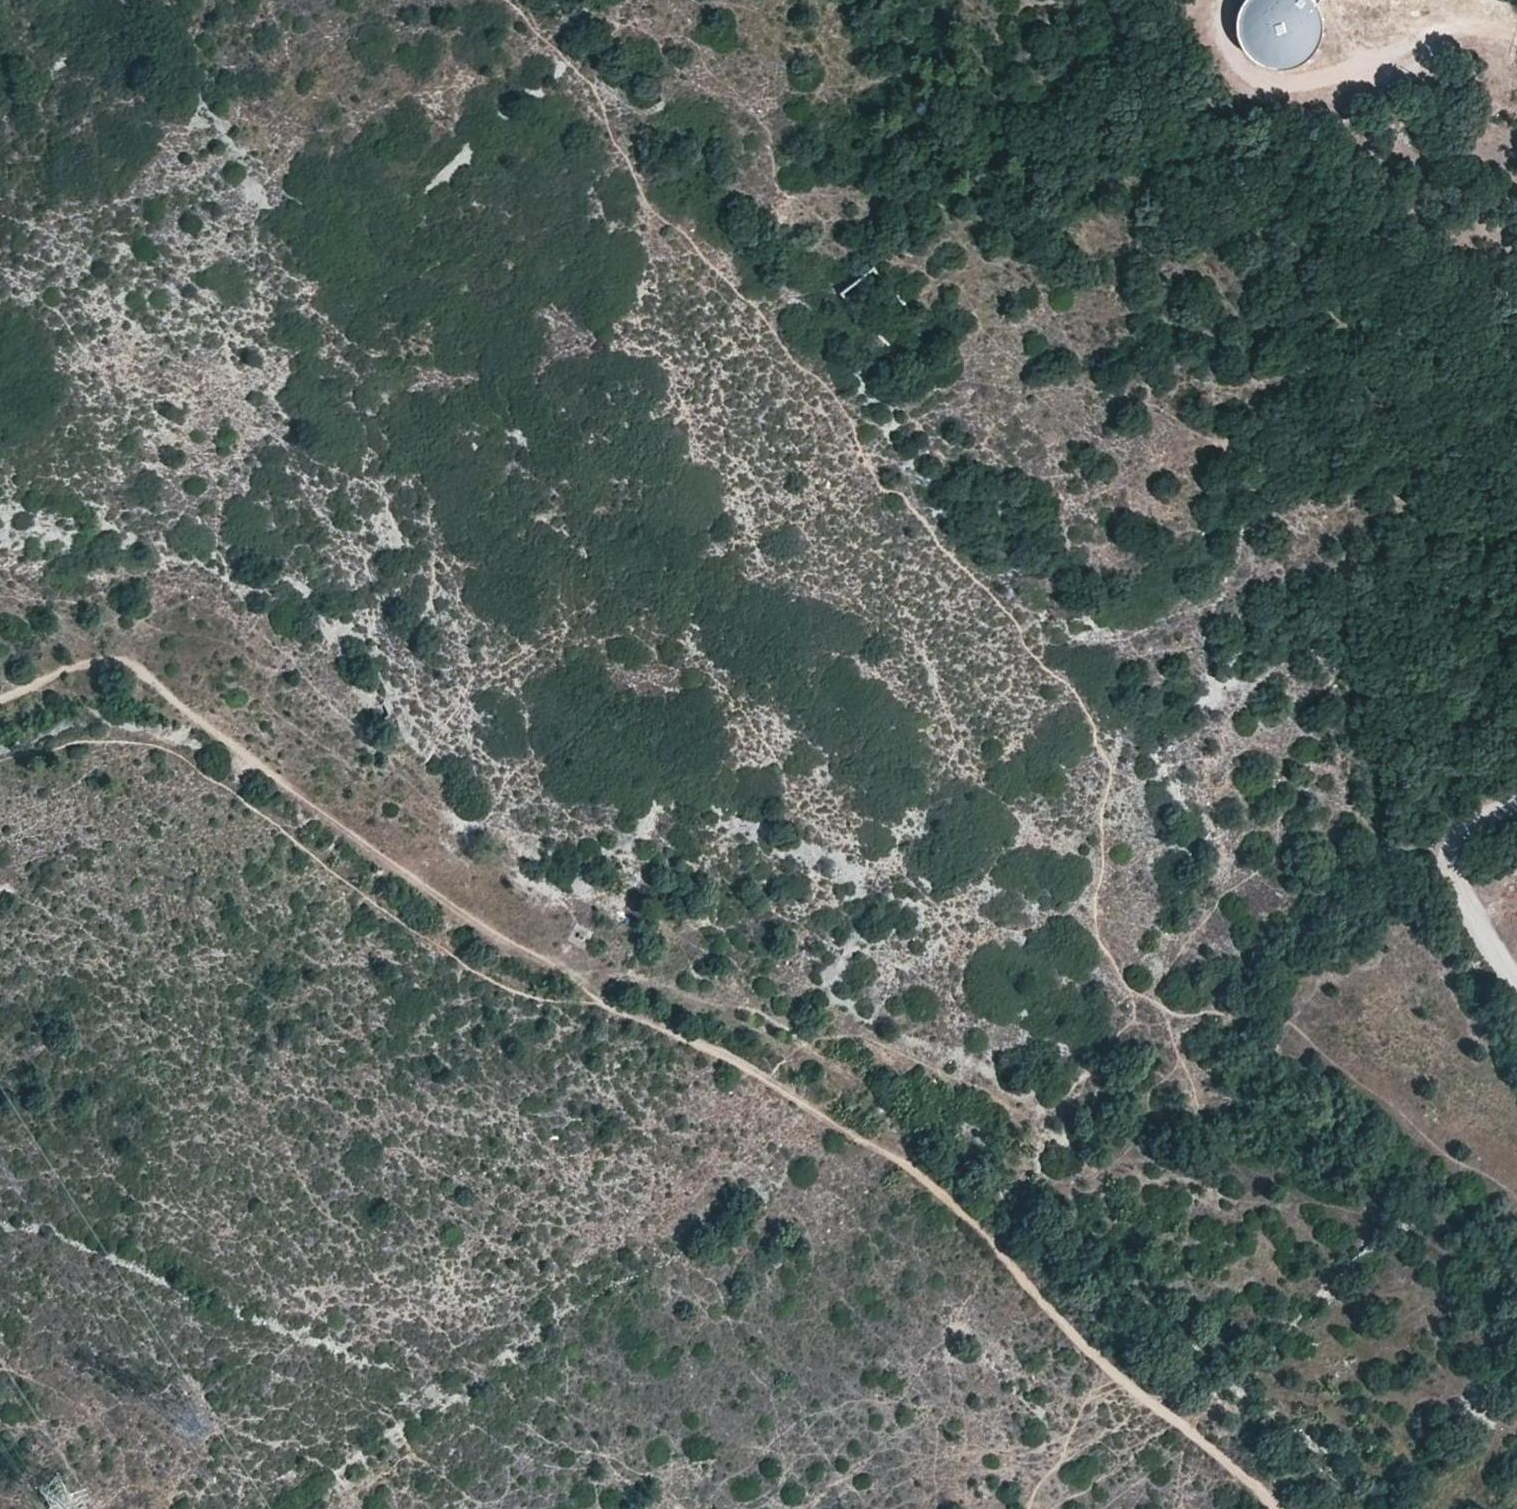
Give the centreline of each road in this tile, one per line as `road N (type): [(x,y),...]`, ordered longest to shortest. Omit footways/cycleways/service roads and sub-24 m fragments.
road 1 (track): [(1266,1508),(1255,1482),(1041,1301),(913,1164),(738,1058),(629,1006),(419,885),(121,653),(0,694)]
road 2 (track): [(1516,800),(1454,833),(1467,895),(1516,978)]

